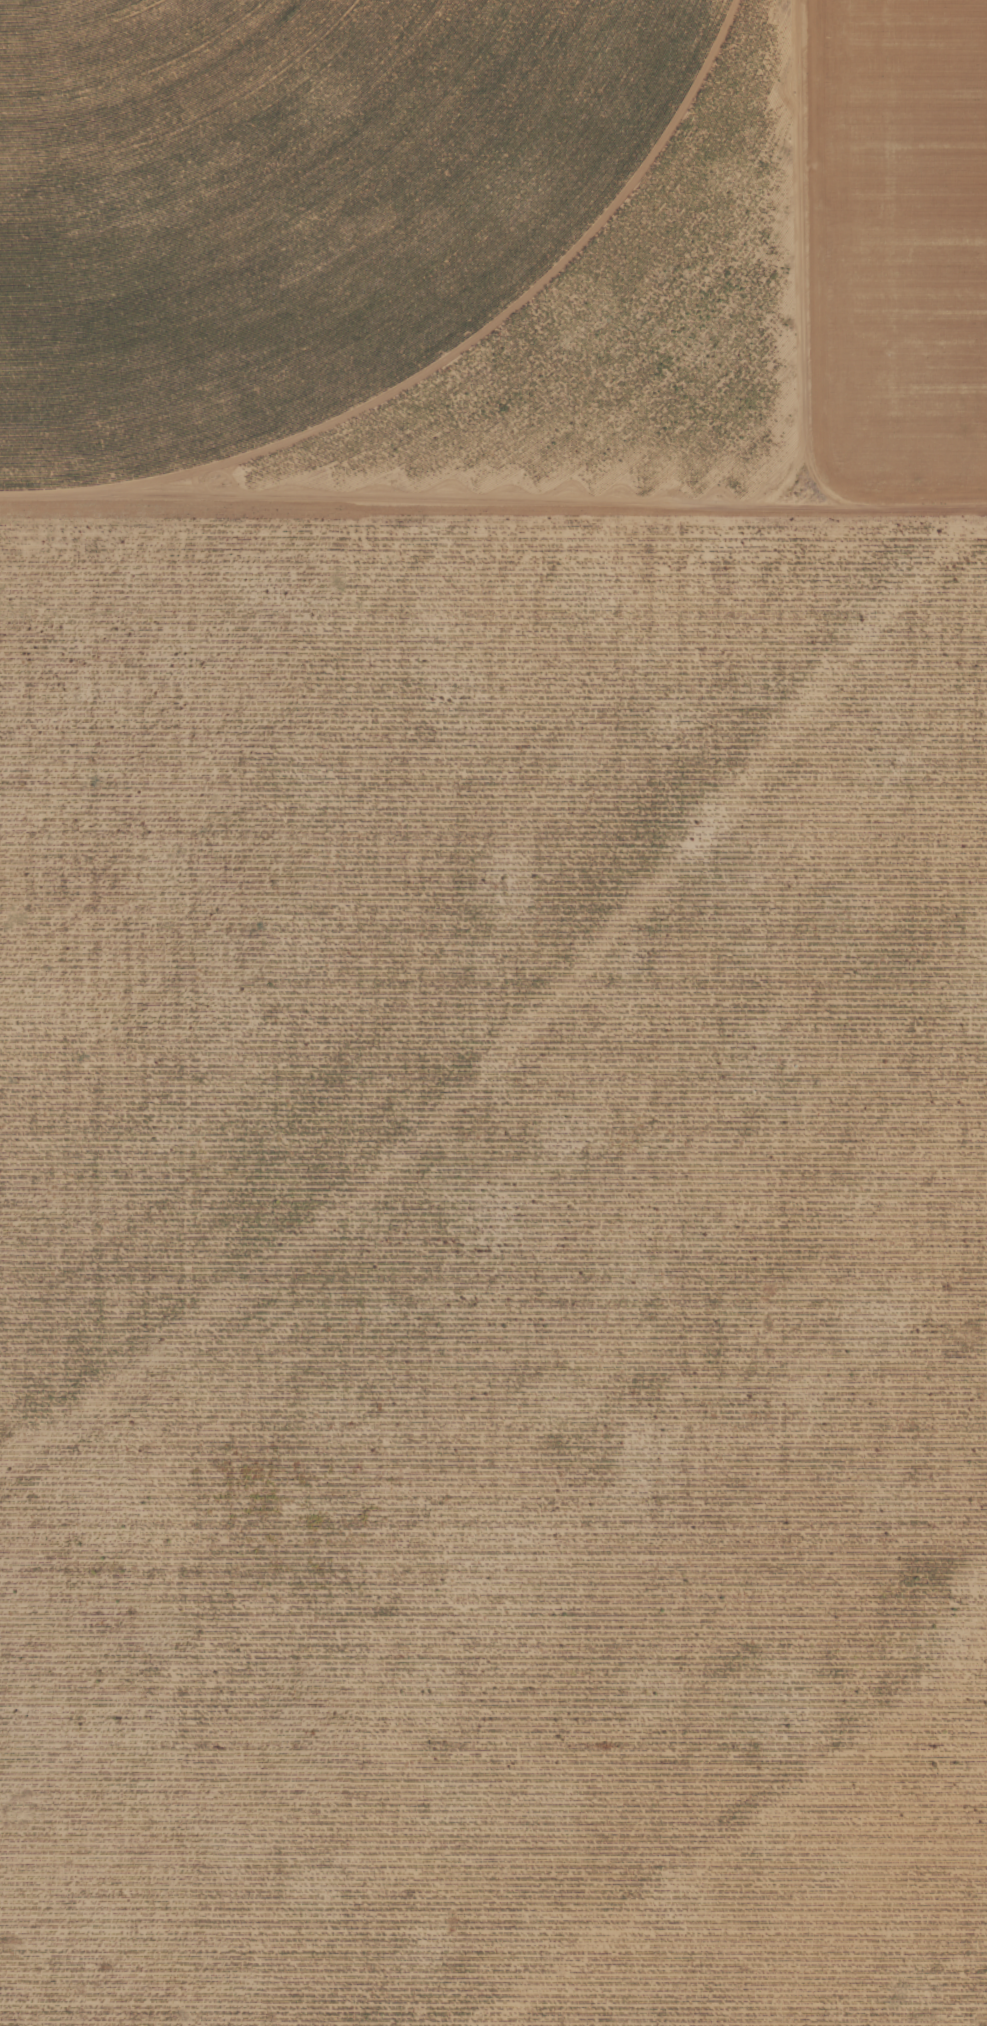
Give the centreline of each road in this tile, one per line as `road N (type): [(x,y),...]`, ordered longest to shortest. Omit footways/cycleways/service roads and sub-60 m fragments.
road 1 (track): [(986,173),(822,171),(779,119),(776,0)]

